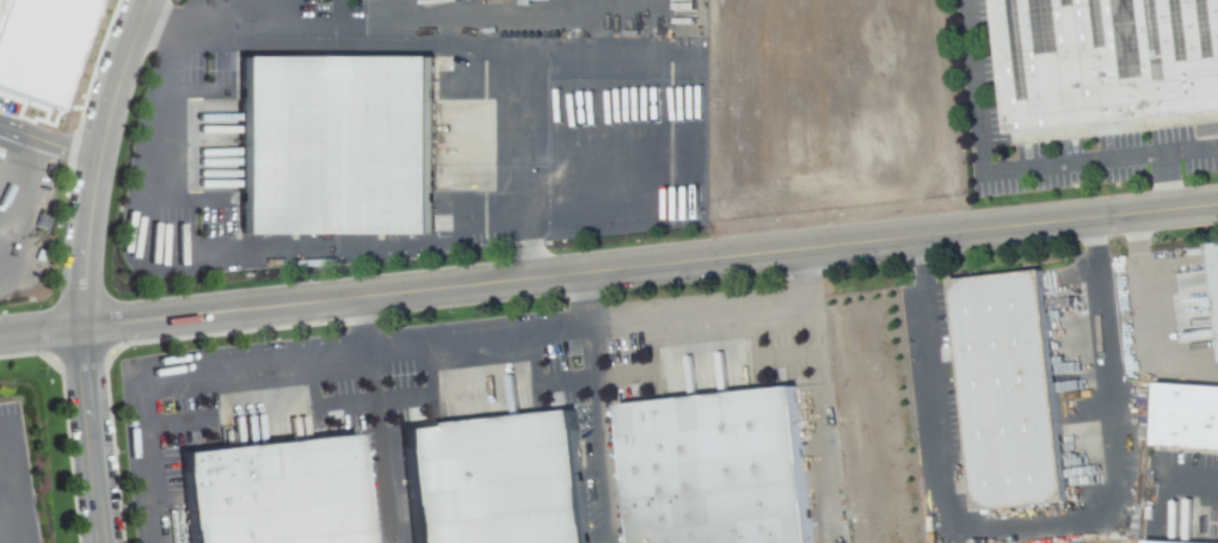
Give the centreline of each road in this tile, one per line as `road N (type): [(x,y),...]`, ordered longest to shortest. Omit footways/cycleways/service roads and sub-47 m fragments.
road 1 (tertiary): [(0,340),(1217,206)]
road 2 (tertiary): [(148,0),(100,154),(84,331)]
road 3 (tertiary): [(84,331),(105,542)]

